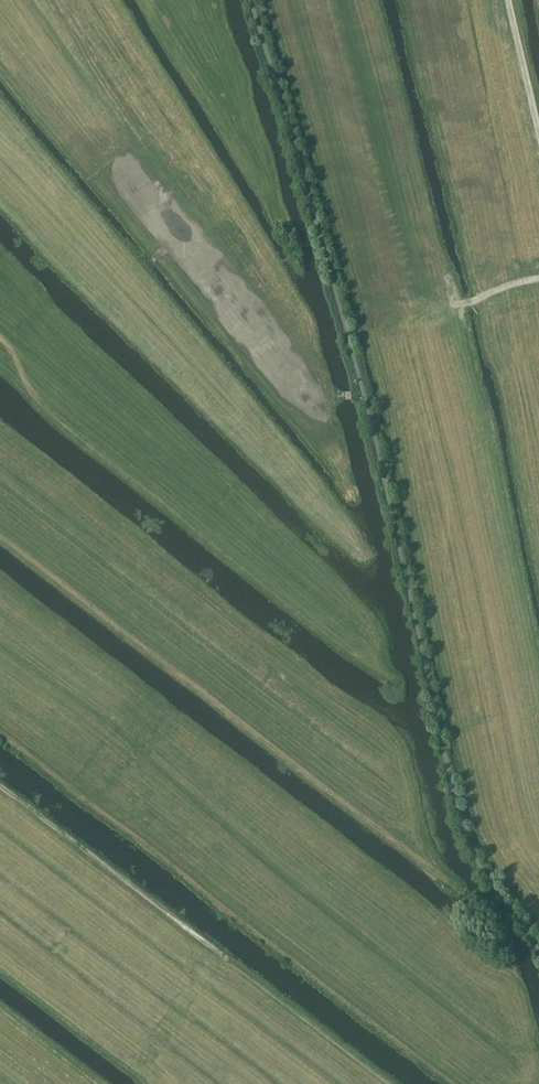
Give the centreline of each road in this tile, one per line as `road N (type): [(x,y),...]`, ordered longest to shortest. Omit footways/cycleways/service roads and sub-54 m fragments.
road 1 (track): [(509,0),(538,131)]

